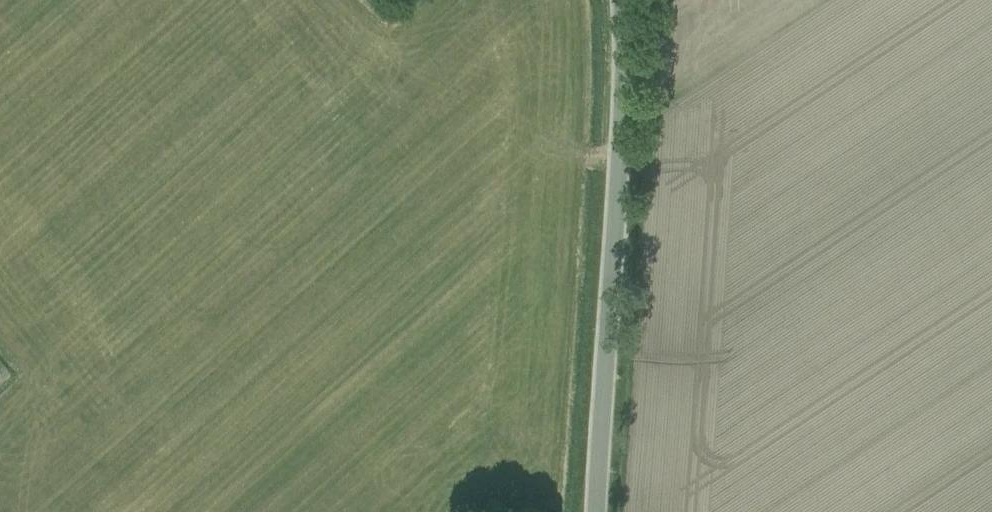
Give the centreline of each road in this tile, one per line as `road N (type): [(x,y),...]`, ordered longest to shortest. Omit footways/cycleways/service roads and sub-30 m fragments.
road 1 (unclassified): [(600,511),(628,172),(626,0)]

